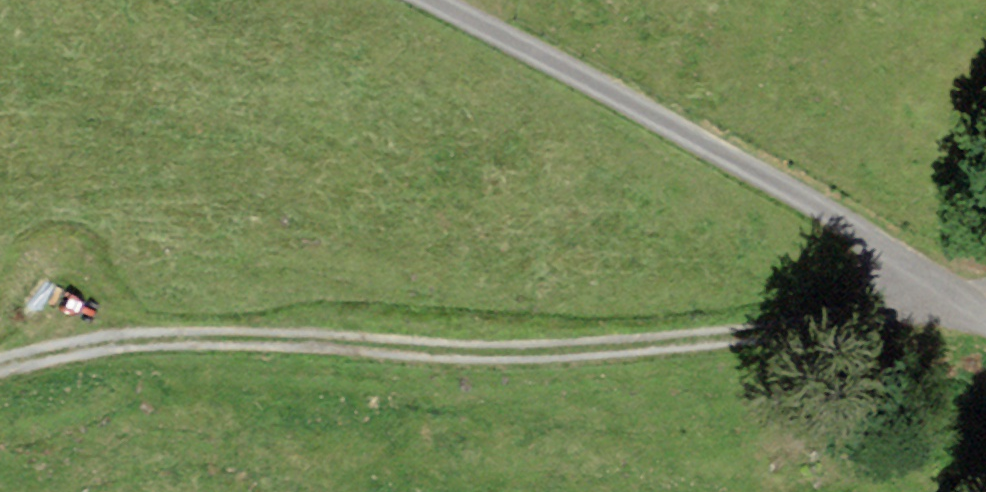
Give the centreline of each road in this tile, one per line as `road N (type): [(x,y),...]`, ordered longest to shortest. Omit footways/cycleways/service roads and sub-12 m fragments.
road 1 (track): [(985,318),(552,362),(216,339),(0,365)]
road 2 (unclassified): [(426,0),(788,191),(985,328)]

